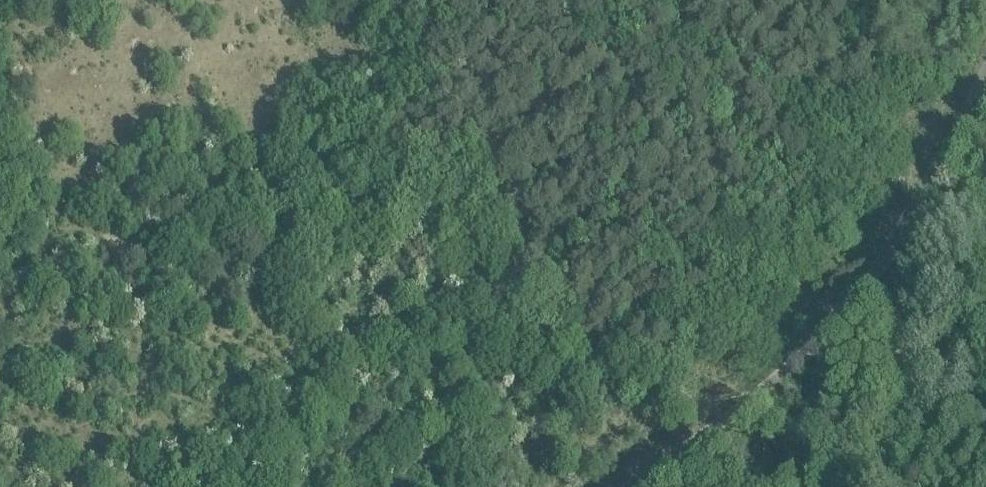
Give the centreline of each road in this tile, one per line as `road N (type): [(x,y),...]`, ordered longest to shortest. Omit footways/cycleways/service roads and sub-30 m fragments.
road 1 (track): [(870,291),(985,417)]

